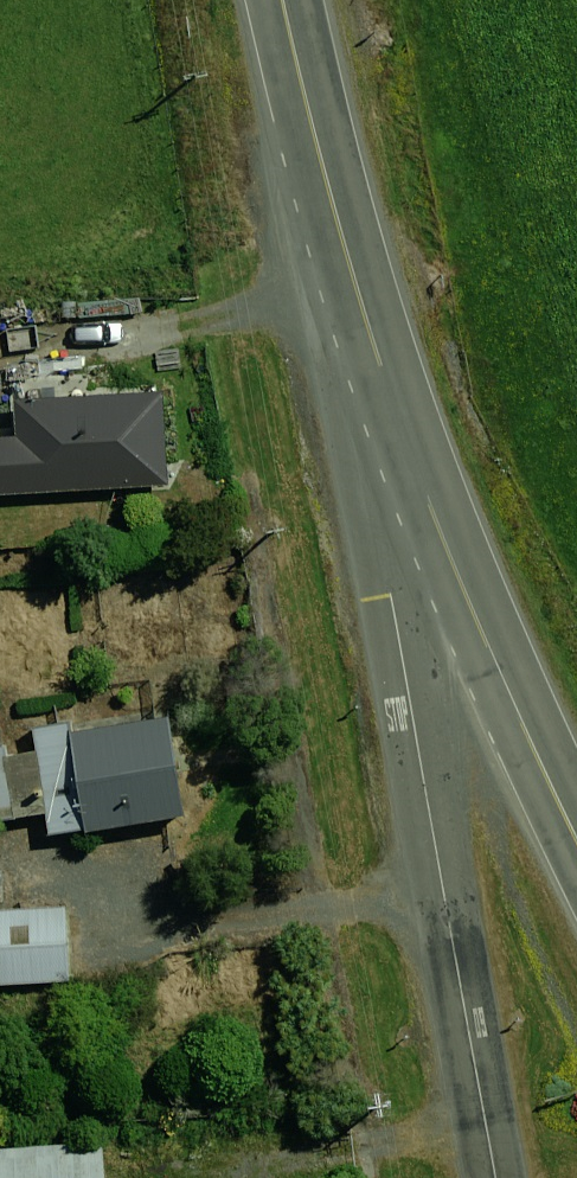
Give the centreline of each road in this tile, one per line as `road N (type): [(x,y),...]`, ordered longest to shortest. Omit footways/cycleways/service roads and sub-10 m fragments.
road 1 (tertiary): [(406,448),(393,598),(496,1177)]
road 2 (tertiary): [(283,0),(317,149),(406,448)]
road 3 (tertiary): [(406,448),(576,843)]

